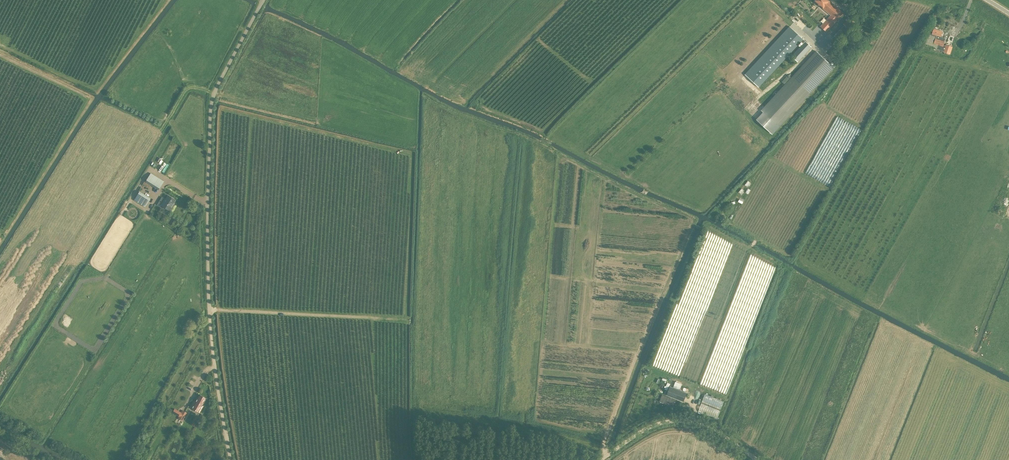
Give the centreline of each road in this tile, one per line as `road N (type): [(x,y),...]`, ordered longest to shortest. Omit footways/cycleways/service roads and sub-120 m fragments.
road 1 (unclassified): [(232,459),(209,309),(210,123),(214,94),(263,0)]
road 2 (track): [(209,309),(401,320)]
road 3 (unclassified): [(750,459),(709,433),(671,421),(652,425),(598,459)]

